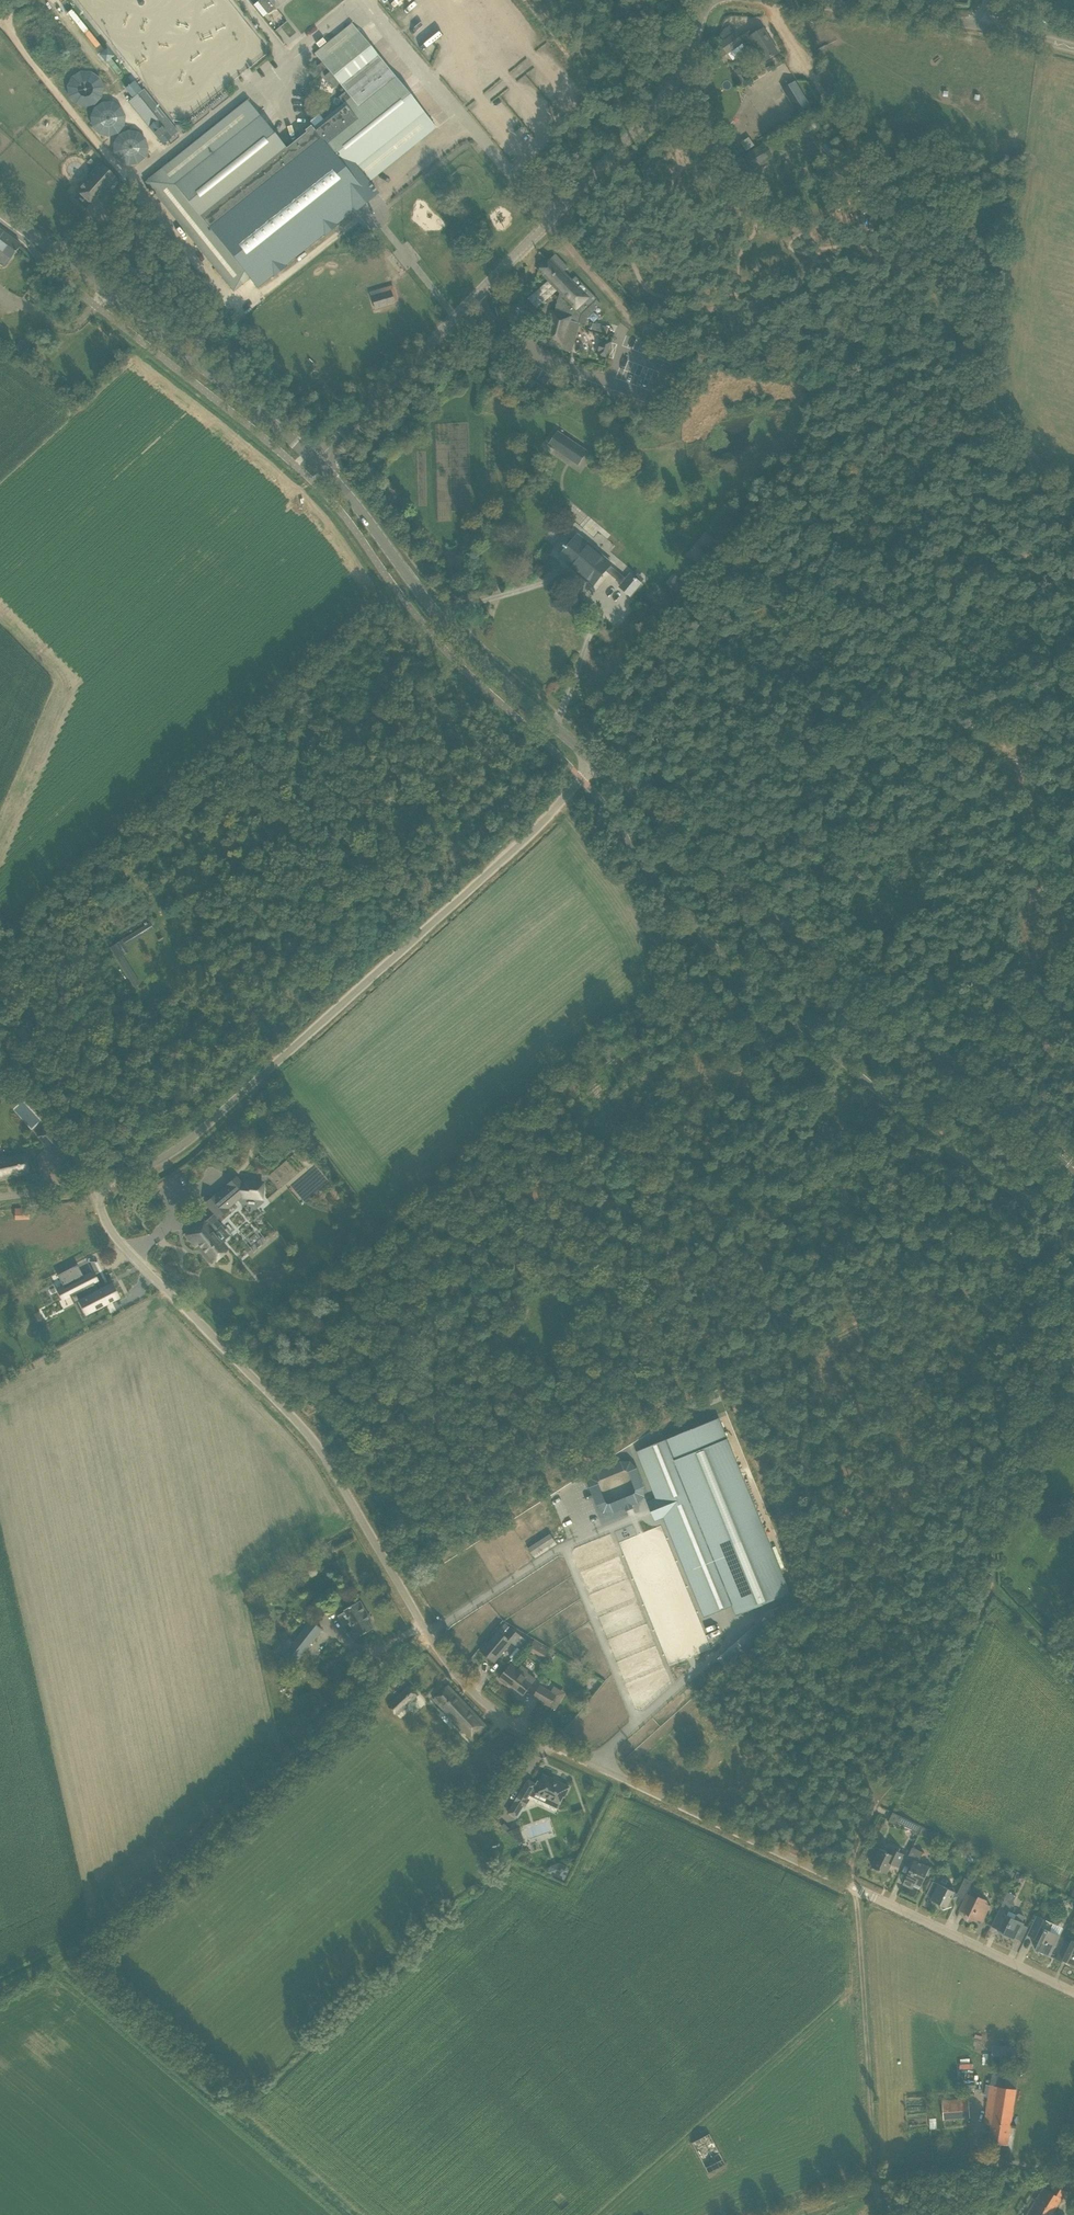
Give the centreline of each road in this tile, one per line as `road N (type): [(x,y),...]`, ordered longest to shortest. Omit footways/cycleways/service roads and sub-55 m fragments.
road 1 (unclassified): [(849,1880),(673,1807),(494,1713),(462,1686),(431,1649),(317,1452),(115,1246),(86,1180)]
road 2 (unclassified): [(86,1180),(145,1161),(538,826),(594,758)]
road 3 (tertiary): [(1073,1167),(594,758)]
road 4 (unclassified): [(309,454),(337,441),(623,144),(691,49),(703,0)]
road 5 (track): [(0,1990),(64,1953),(424,1637)]
road 6 (track): [(546,220),(647,338),(845,366),(937,317)]
road 7 (track): [(884,2214),(869,2184),(849,1880),(885,1796)]
road 8 (tertiary): [(594,758),(438,617),(309,454)]
road 9 (tertiary): [(309,454),(0,207)]
road 10 (track): [(937,317),(773,0)]
road 11 (residential): [(1073,1989),(849,1880)]
road 12 (unclassified): [(984,24),(795,0)]
road 13 (track): [(1012,452),(937,317)]
road 14 (track): [(1073,1672),(989,1586)]

